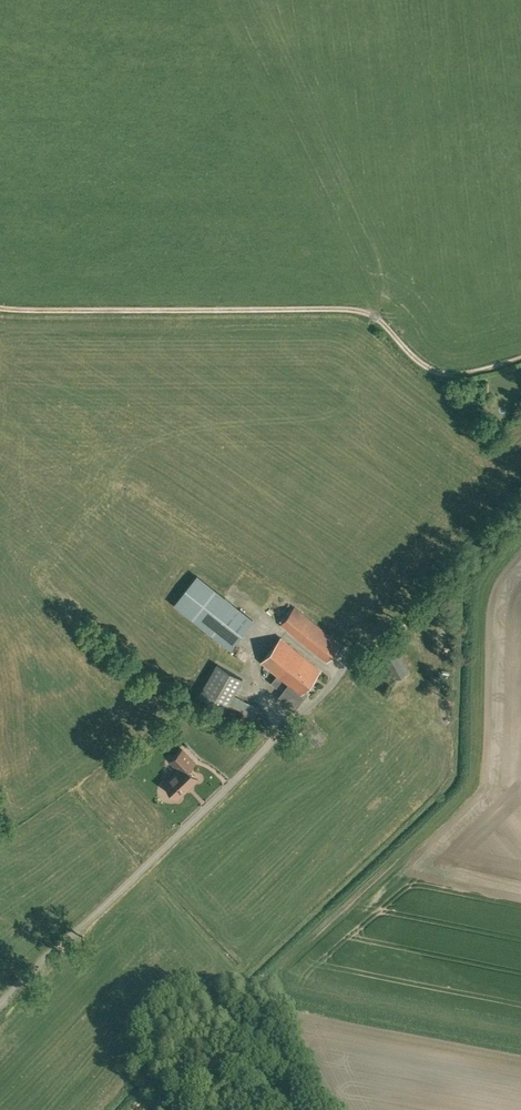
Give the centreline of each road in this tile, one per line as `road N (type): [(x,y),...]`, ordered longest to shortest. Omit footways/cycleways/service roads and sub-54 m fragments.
road 1 (track): [(0,1006),(520,492)]
road 2 (track): [(520,359),(472,373),(432,370),(360,304),(0,302)]
road 3 (track): [(520,1054),(286,1012)]

